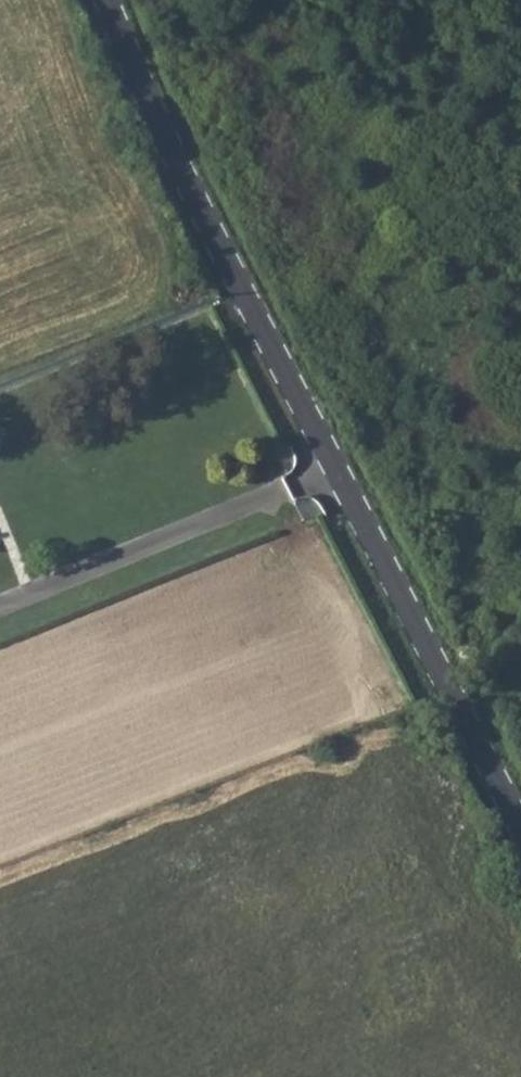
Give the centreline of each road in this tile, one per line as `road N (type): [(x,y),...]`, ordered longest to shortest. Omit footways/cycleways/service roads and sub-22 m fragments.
road 1 (residential): [(520,813),(177,143),(120,0)]

